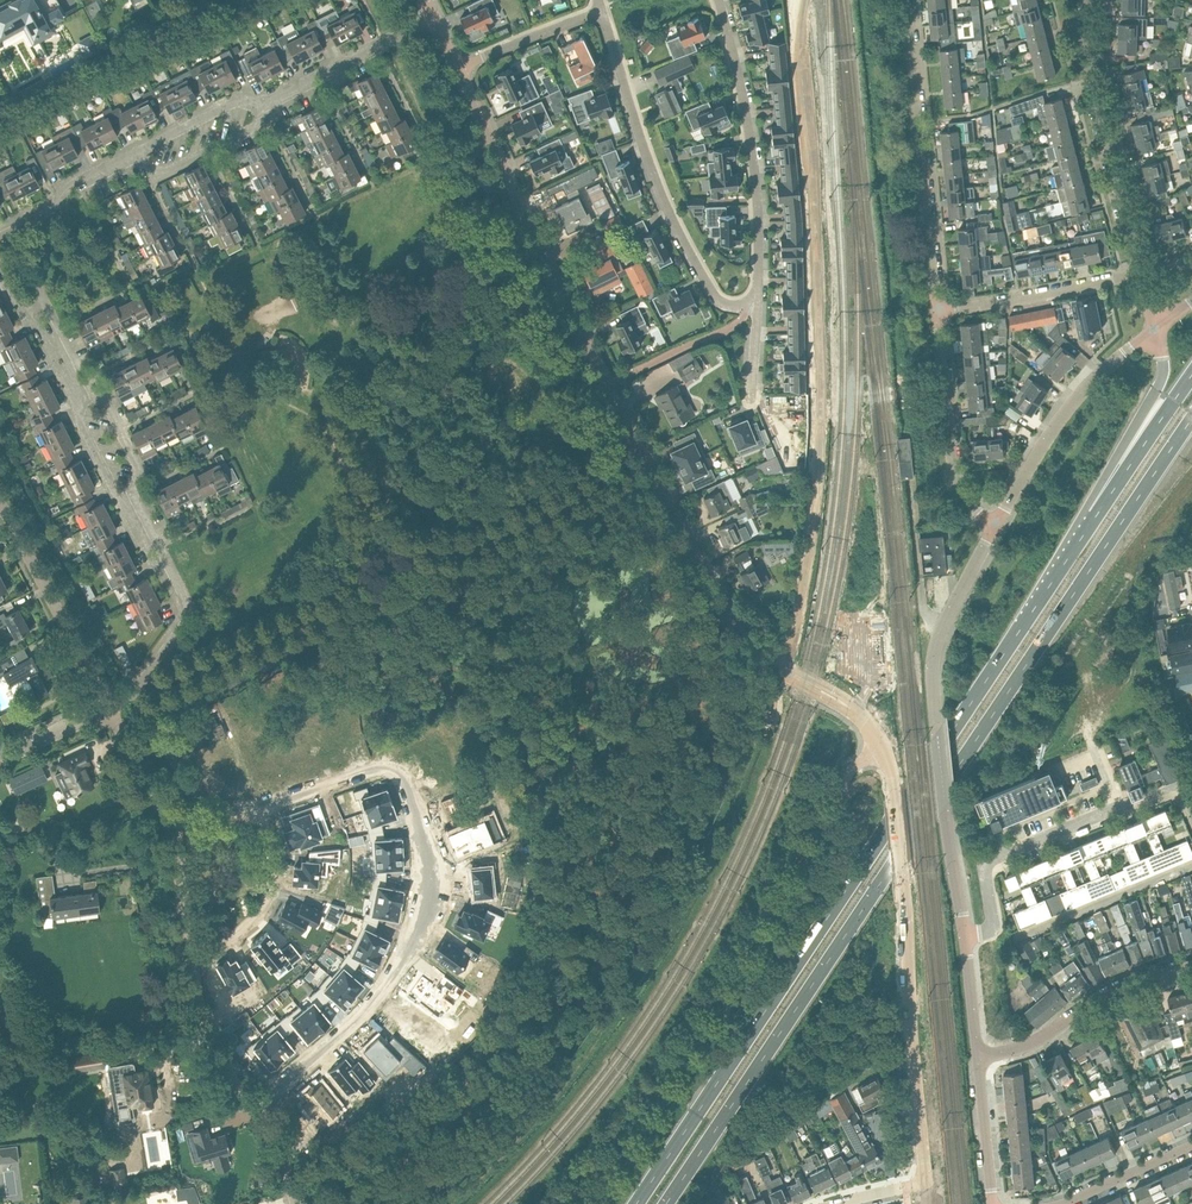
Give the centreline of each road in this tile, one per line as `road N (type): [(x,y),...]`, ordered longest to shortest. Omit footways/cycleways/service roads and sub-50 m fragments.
road 1 (motorway): [(664,1203),(1191,418)]
road 2 (motorway): [(1096,514),(635,1203)]
road 3 (residential): [(732,631),(457,69)]
road 4 (residential): [(254,1103),(376,1001),(445,898),(442,869),(392,766),(244,812)]
road 5 (unclassified): [(605,1203),(865,749),(848,710)]
road 6 (residential): [(602,10),(643,147),(688,252),(718,301),(757,299)]
road 7 (residential): [(998,1051),(987,862),(1120,806)]
road 8 (residential): [(938,310),(908,0)]
road 9 (residential): [(719,0),(753,157),(757,299)]
road 10 (residential): [(1140,273),(1086,52),(1088,0)]
road 11 (residential): [(995,526),(1064,413),(1155,329)]
road 12 (residential): [(108,706),(131,693),(187,611),(131,508)]
road 13 (residential): [(108,706),(0,501)]
road 14 (residential): [(995,526),(954,476),(938,310)]
road 15 (residential): [(998,1051),(1044,1036),(1134,980),(1191,962)]
road 16 (residential): [(938,310),(1140,273)]
road 17 (motorway): [(1155,329),(1162,376),(1099,486),(1096,514)]
road 18 (residential): [(244,812),(265,827),(267,893),(251,922),(196,969)]
road 19 (residential): [(260,106),(434,19)]
road 20 (residential): [(1191,865),(1016,938)]
road 21 (motorway): [(1191,373),(1096,514)]
road 22 (residential): [(132,156),(163,173),(253,130),(260,106)]
road 23 (residential): [(602,10),(457,69)]
road 24 (residential): [(998,1051),(1009,1203)]
road 25 (residential): [(254,1103),(209,1038),(196,969)]
road 26 (residential): [(196,969),(166,823)]
road 27 (residential): [(131,508),(141,471),(104,398),(79,391)]
road 28 (residential): [(1060,1203),(1191,1145)]
road 29 (residential): [(260,106),(232,101),(132,156)]
road 30 (residential): [(131,508),(113,493),(77,418),(79,391)]
road 31 (residential): [(166,823),(108,706)]

